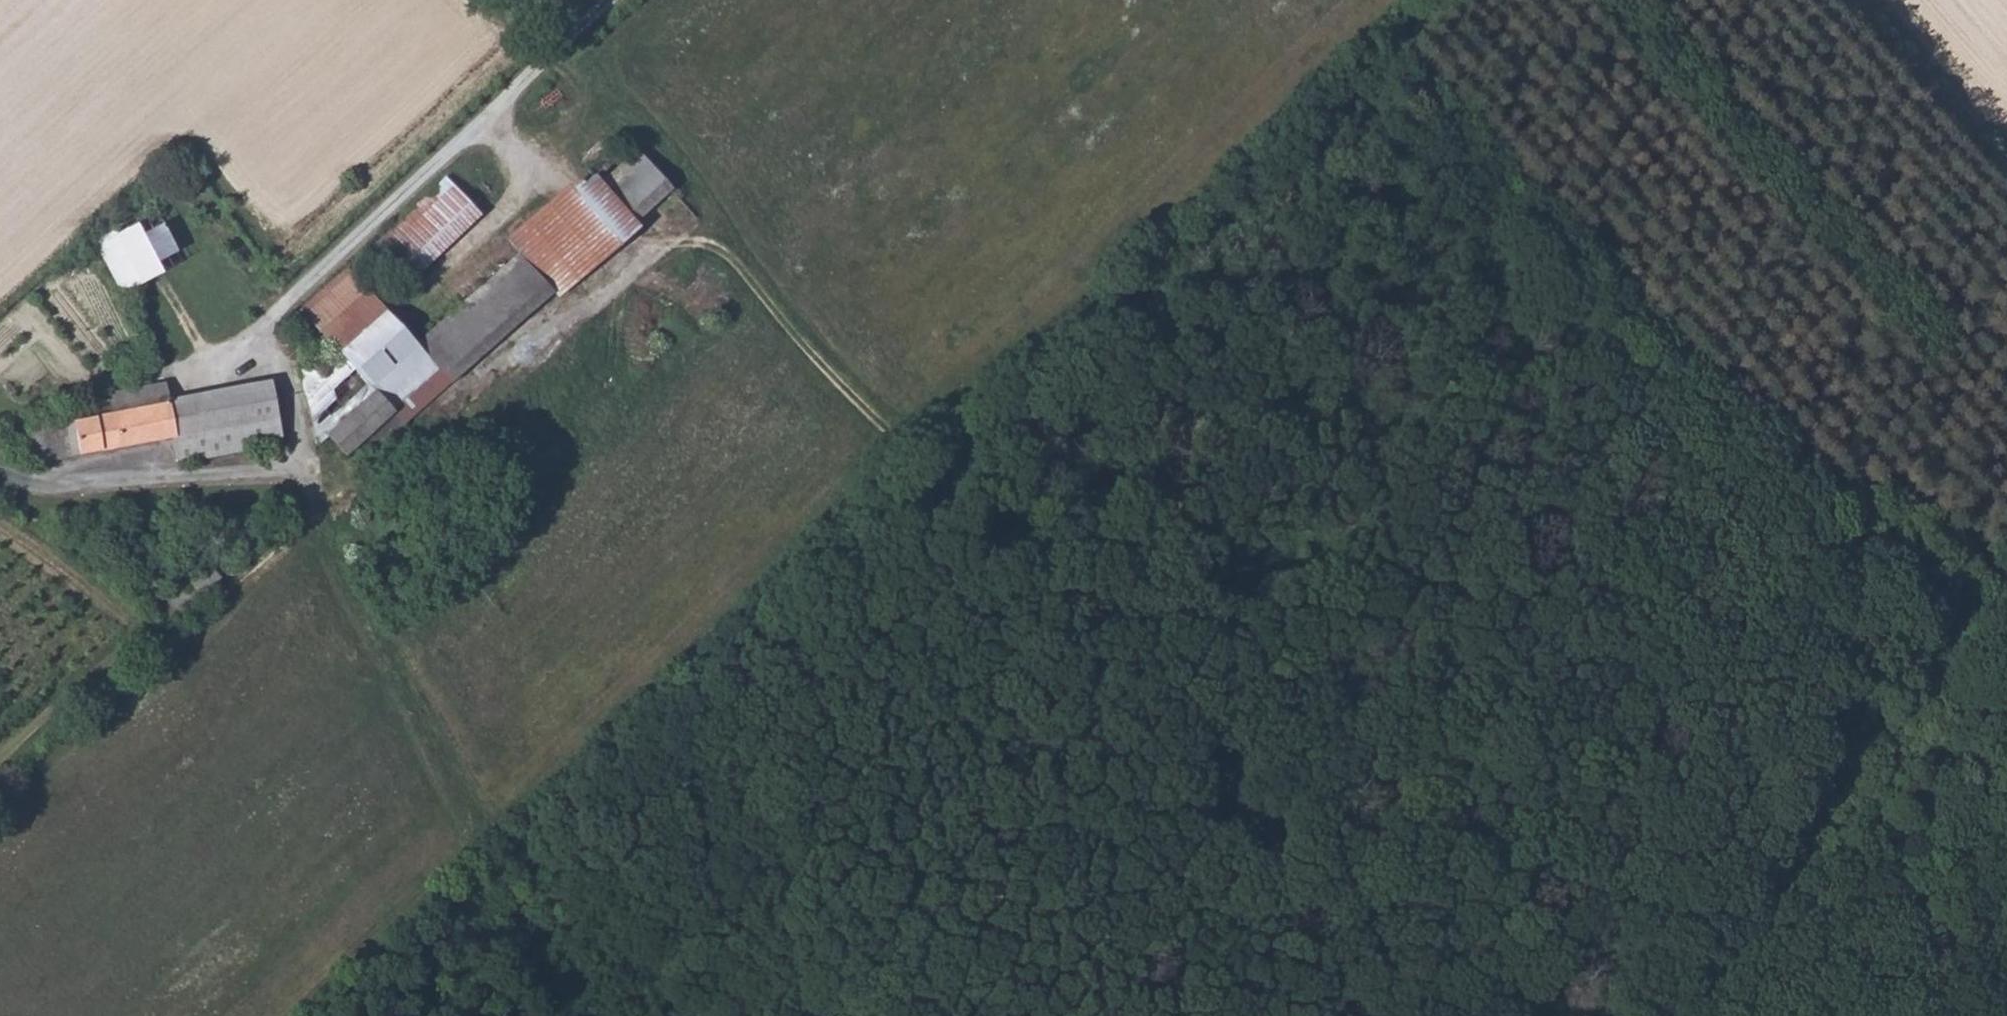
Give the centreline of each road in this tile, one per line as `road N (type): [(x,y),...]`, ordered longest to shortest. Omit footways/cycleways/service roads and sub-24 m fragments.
road 1 (track): [(292,469),(273,318),(613,0)]
road 2 (track): [(1702,1015),(2006,690)]
road 3 (unclassified): [(0,475),(65,487),(292,469)]

